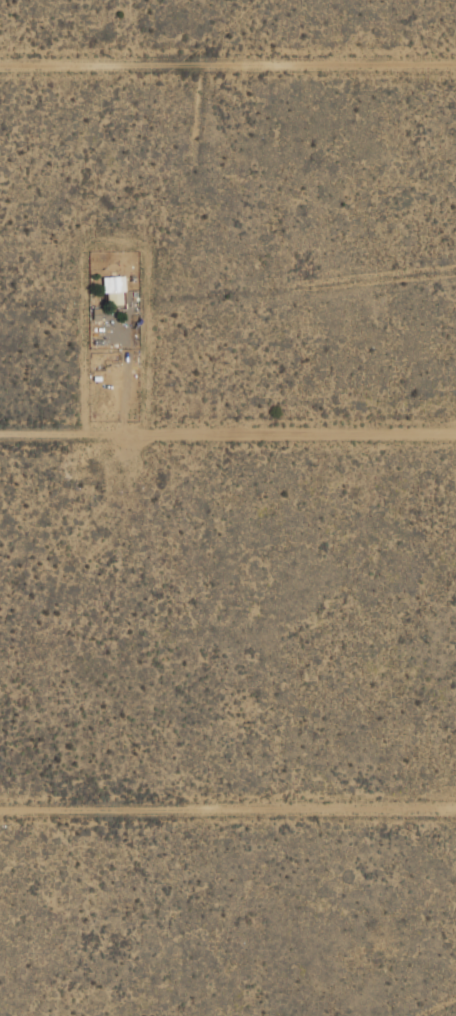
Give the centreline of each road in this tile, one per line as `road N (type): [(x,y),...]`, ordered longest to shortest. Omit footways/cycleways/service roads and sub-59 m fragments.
road 1 (residential): [(455,808),(0,807)]
road 2 (residential): [(0,433),(455,432)]
road 3 (residential): [(0,64),(455,65)]

